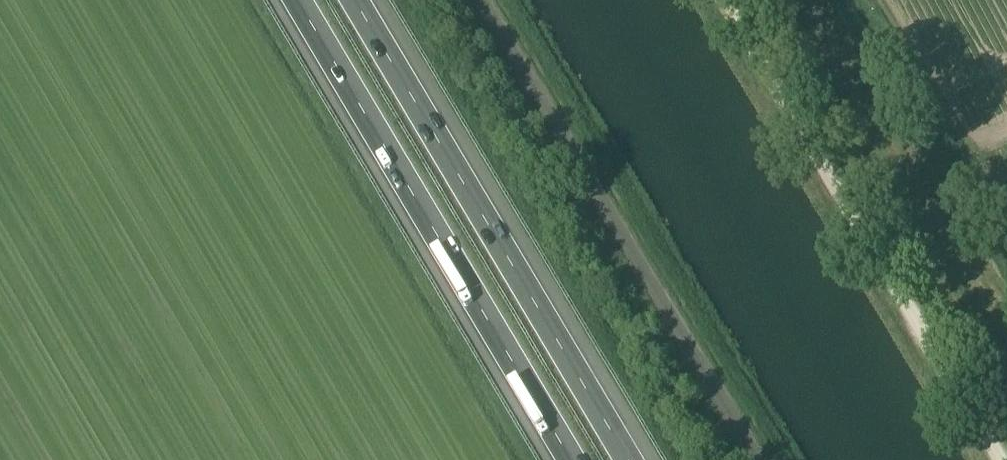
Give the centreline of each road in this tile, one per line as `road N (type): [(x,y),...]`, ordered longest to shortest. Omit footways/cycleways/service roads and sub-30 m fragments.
road 1 (unclassified): [(766,459),(492,0)]
road 2 (track): [(724,0),(997,459)]
road 3 (motorway): [(301,0),(574,459)]
road 4 (motorway): [(633,459),(360,0)]

